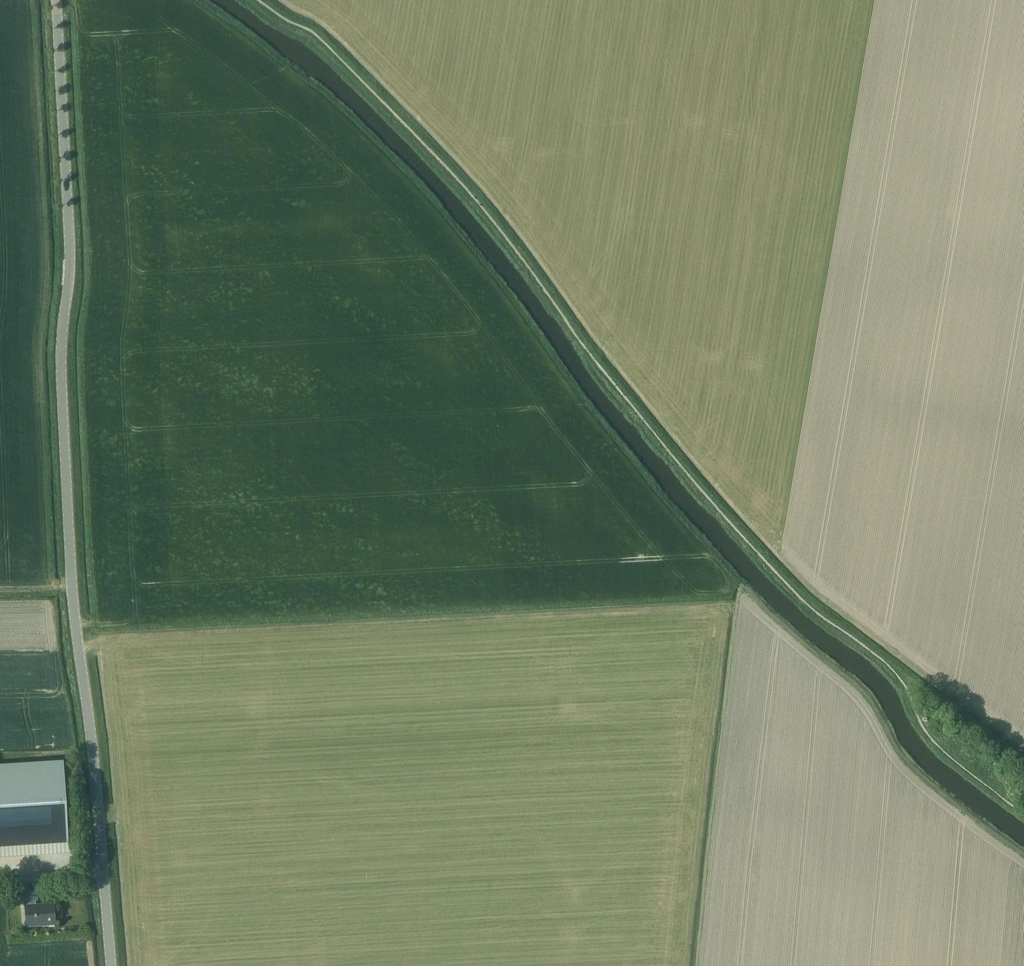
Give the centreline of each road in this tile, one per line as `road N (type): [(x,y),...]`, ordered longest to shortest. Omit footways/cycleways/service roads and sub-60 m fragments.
road 1 (tertiary): [(113,965),(74,607),(63,338),(72,263),(57,0)]

